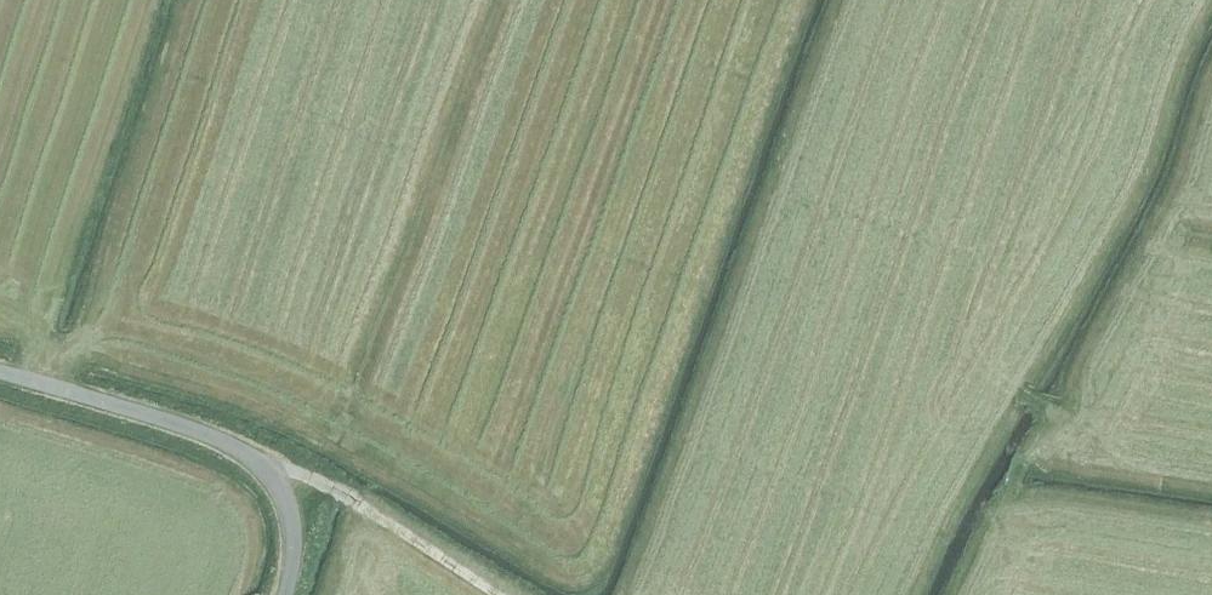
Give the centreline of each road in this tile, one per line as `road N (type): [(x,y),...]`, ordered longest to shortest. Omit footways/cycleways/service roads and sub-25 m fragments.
road 1 (unclassified): [(285,594),(291,517),(280,483),(257,459),(175,424),(0,372)]
road 2 (track): [(257,459),(342,498),(490,594)]

